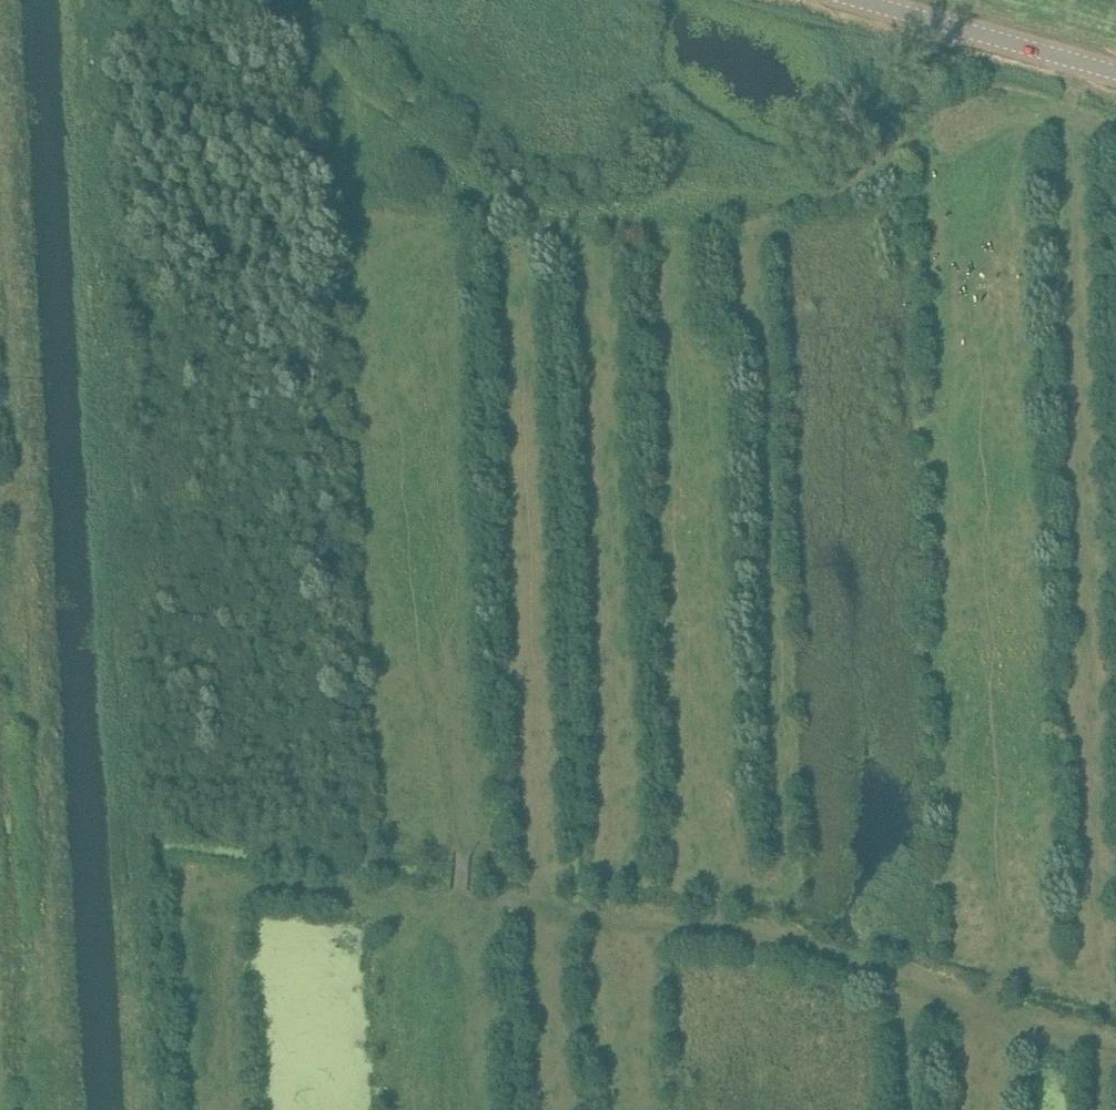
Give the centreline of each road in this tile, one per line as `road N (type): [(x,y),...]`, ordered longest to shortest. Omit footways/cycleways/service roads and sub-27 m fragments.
road 1 (unclassified): [(1115,75),(850,0)]

